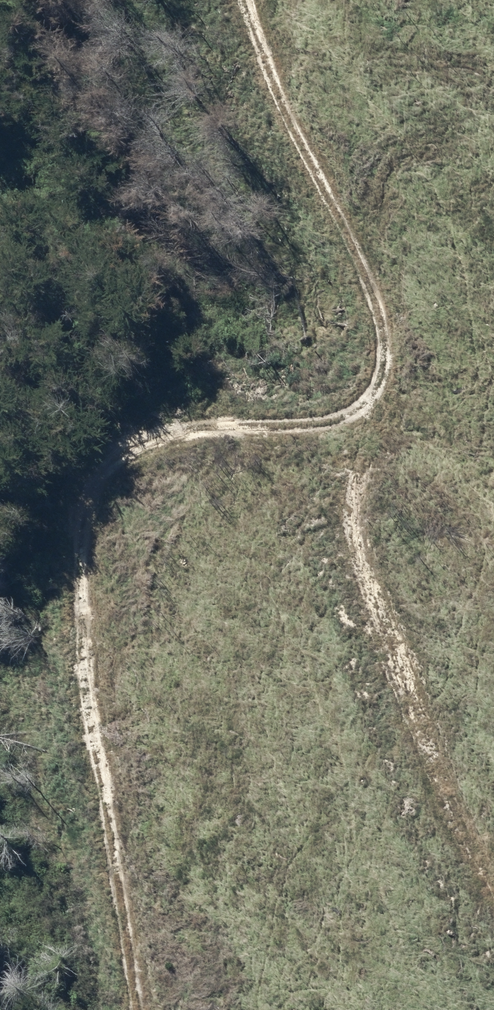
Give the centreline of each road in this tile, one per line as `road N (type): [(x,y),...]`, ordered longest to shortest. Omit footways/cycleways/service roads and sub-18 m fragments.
road 1 (track): [(256,0),(288,107),(346,239),(355,336),(335,380),(295,407),(149,452),(98,490),(68,568),(113,1009)]
road 2 (track): [(355,336),(339,436),(341,534),(473,876),(493,905)]

